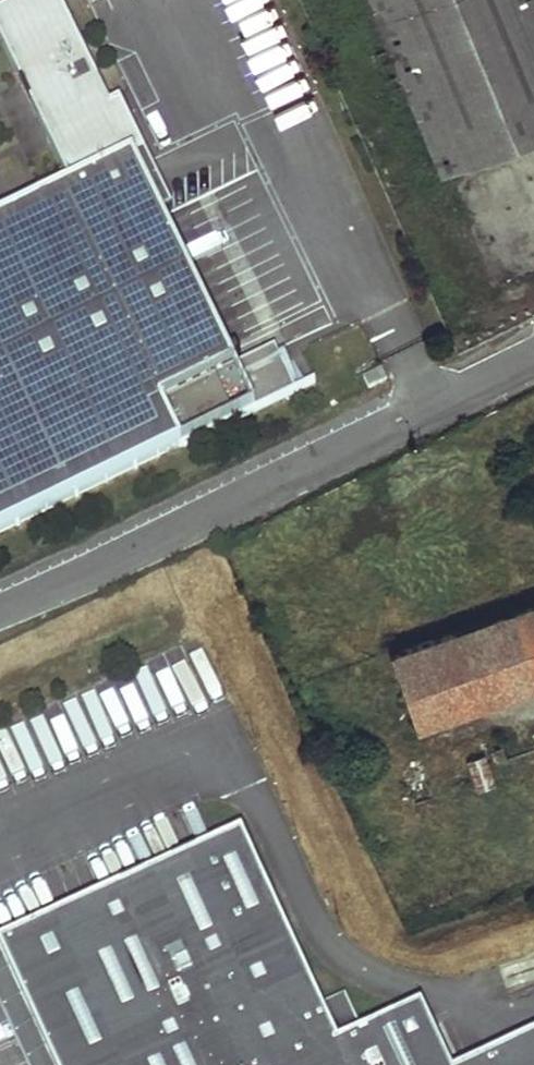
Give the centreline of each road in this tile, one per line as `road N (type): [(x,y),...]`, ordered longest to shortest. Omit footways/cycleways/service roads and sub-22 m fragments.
road 1 (unclassified): [(0,615),(533,364)]

